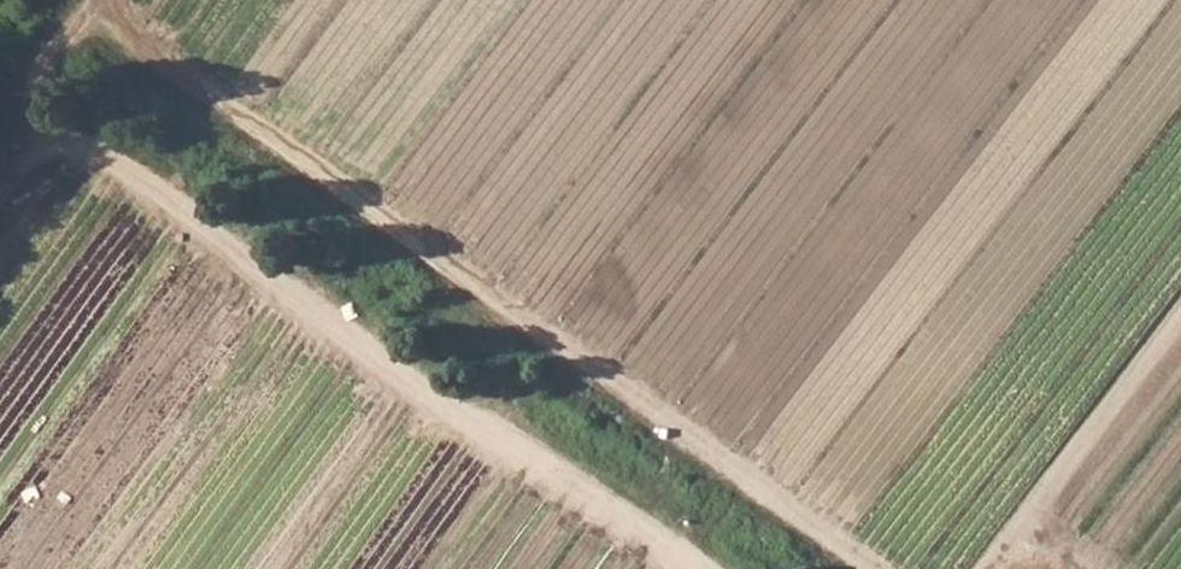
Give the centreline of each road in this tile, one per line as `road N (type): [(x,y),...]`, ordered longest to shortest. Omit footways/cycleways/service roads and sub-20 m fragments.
road 1 (track): [(852,568),(86,18)]
road 2 (track): [(1180,316),(994,568)]
road 3 (track): [(0,177),(27,137),(57,57),(101,0)]

